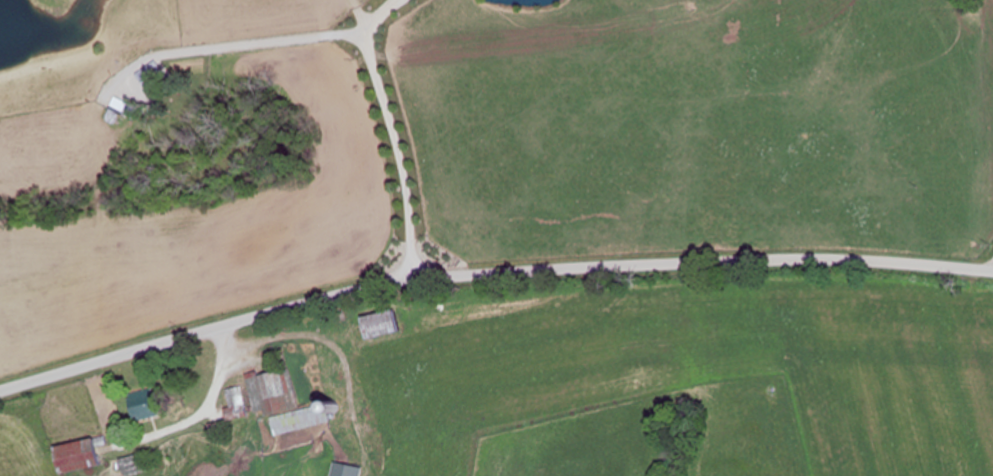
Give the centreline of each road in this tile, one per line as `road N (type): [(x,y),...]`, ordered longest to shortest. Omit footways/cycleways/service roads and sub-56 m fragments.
road 1 (residential): [(0,390),(280,310),(440,276),(780,259),(992,270)]
road 2 (residential): [(952,266),(951,150),(935,134),(476,83),(397,0)]
road 3 (residential): [(949,0),(951,150)]

